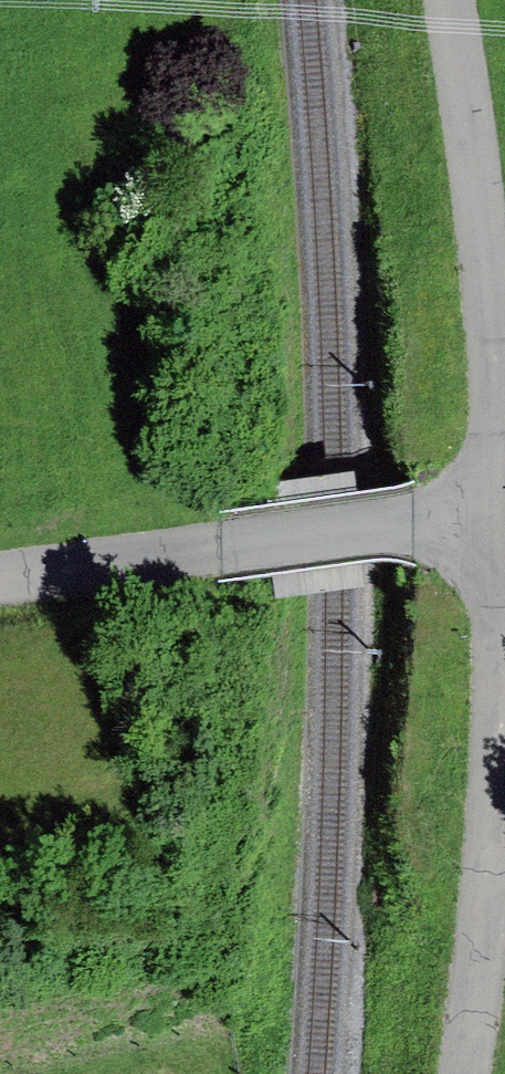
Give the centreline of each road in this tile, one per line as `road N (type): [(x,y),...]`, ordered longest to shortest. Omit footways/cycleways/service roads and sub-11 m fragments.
road 1 (residential): [(0,581),(414,525),(504,527)]
road 2 (residential): [(504,582),(484,992),(469,1073)]
road 3 (residential): [(448,0),(492,235),(504,473)]

